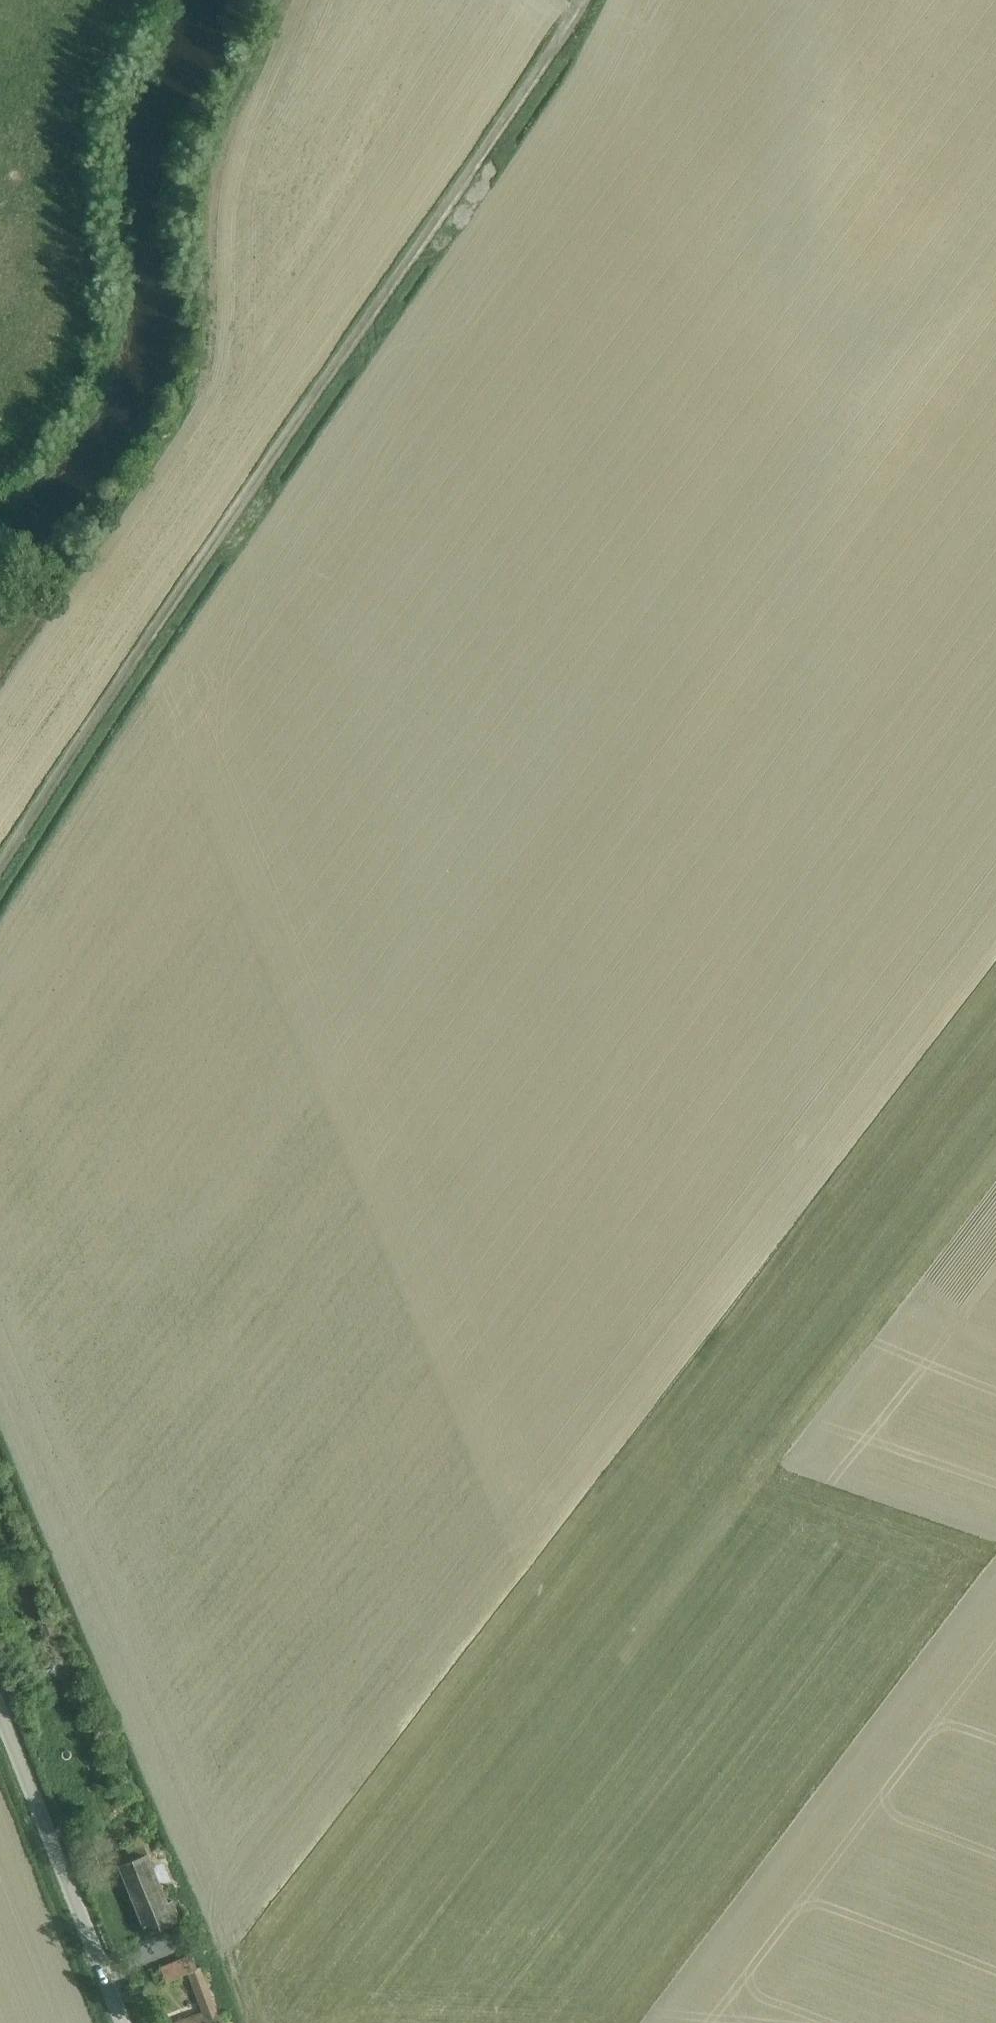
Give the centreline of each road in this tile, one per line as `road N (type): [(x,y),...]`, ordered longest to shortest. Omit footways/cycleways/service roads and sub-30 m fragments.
road 1 (track): [(0,865),(582,0)]
road 2 (tertiary): [(125,2022),(0,1710)]

